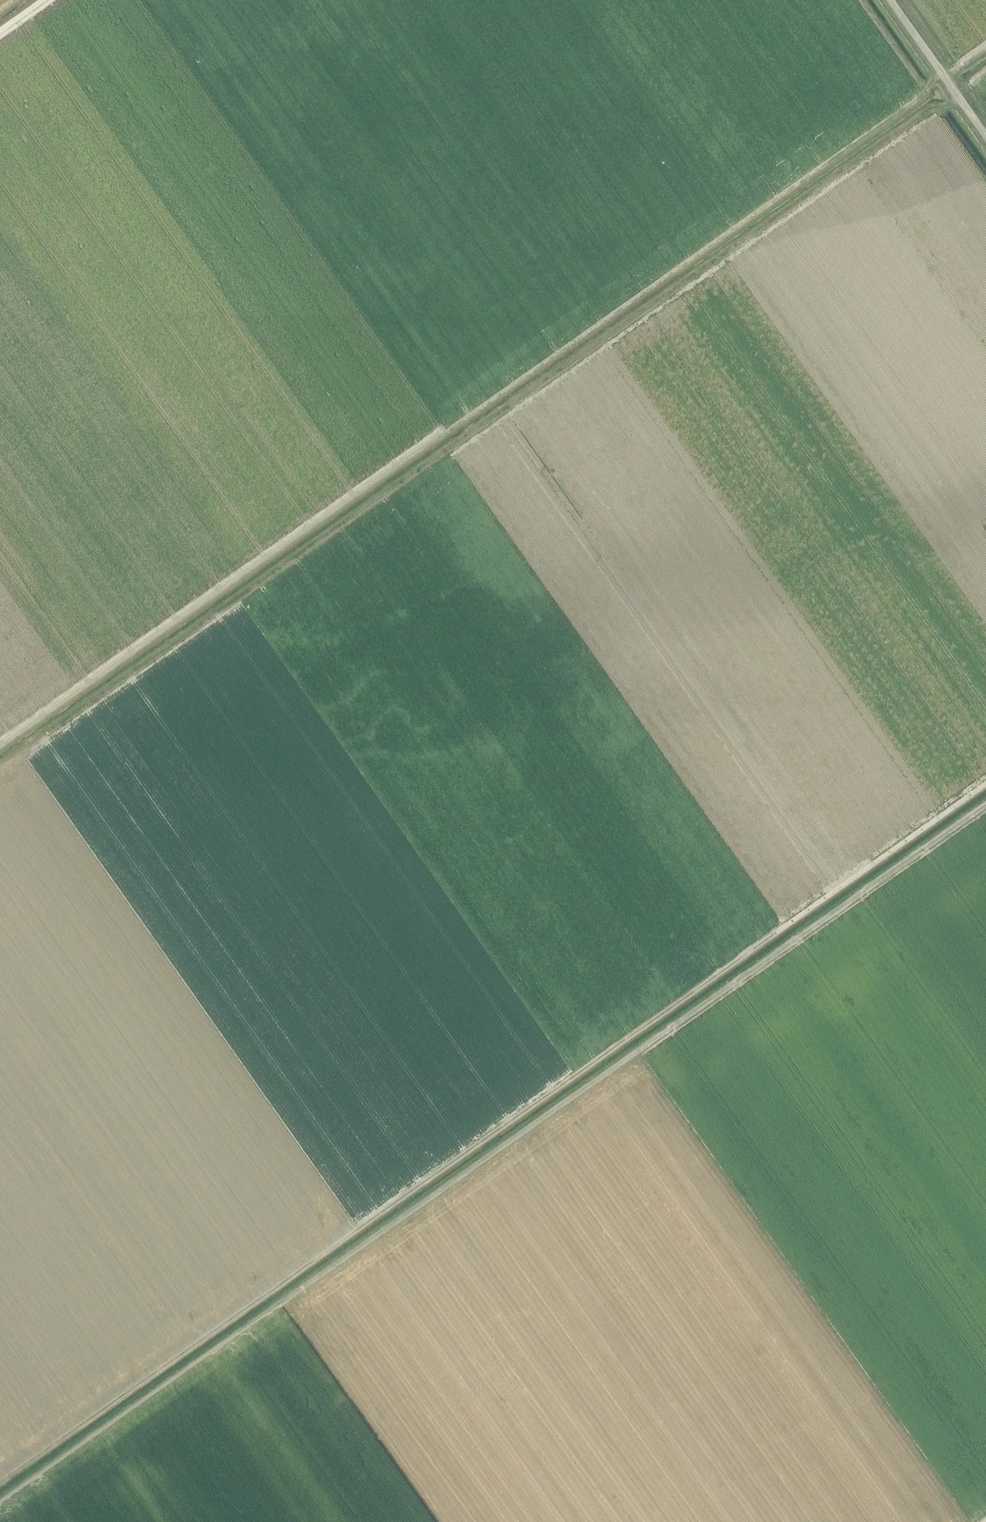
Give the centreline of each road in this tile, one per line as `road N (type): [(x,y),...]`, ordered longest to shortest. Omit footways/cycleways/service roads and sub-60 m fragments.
road 1 (unclassified): [(890,0),(985,136)]

